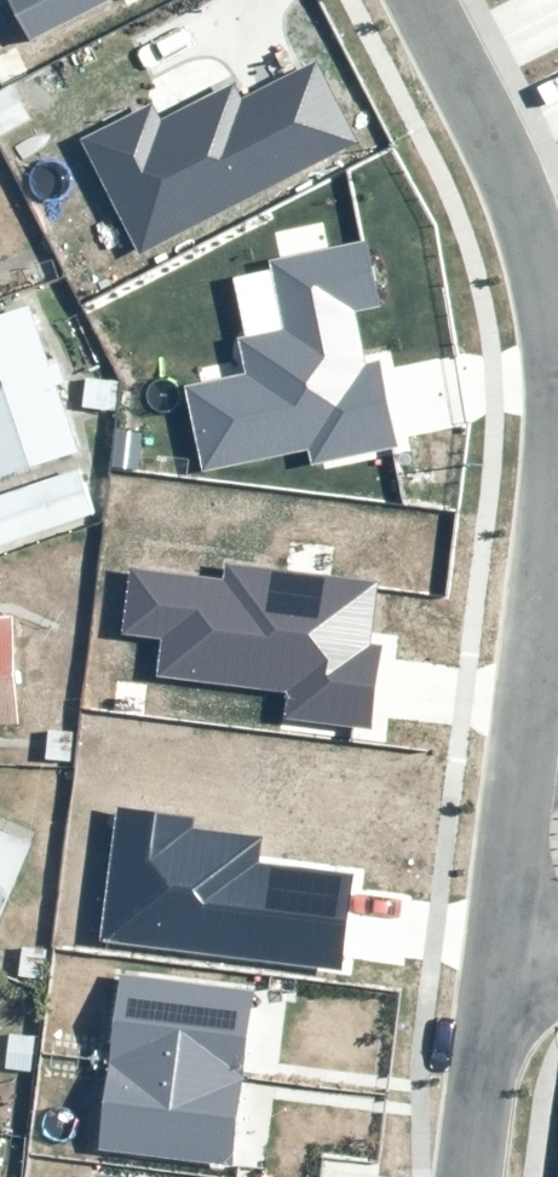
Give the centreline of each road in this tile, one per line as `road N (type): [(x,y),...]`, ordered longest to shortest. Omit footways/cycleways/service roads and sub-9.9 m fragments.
road 1 (residential): [(501,948),(557,397)]
road 2 (residential): [(557,397),(538,263),(419,0)]
road 3 (residential): [(472,1176),(501,948)]

